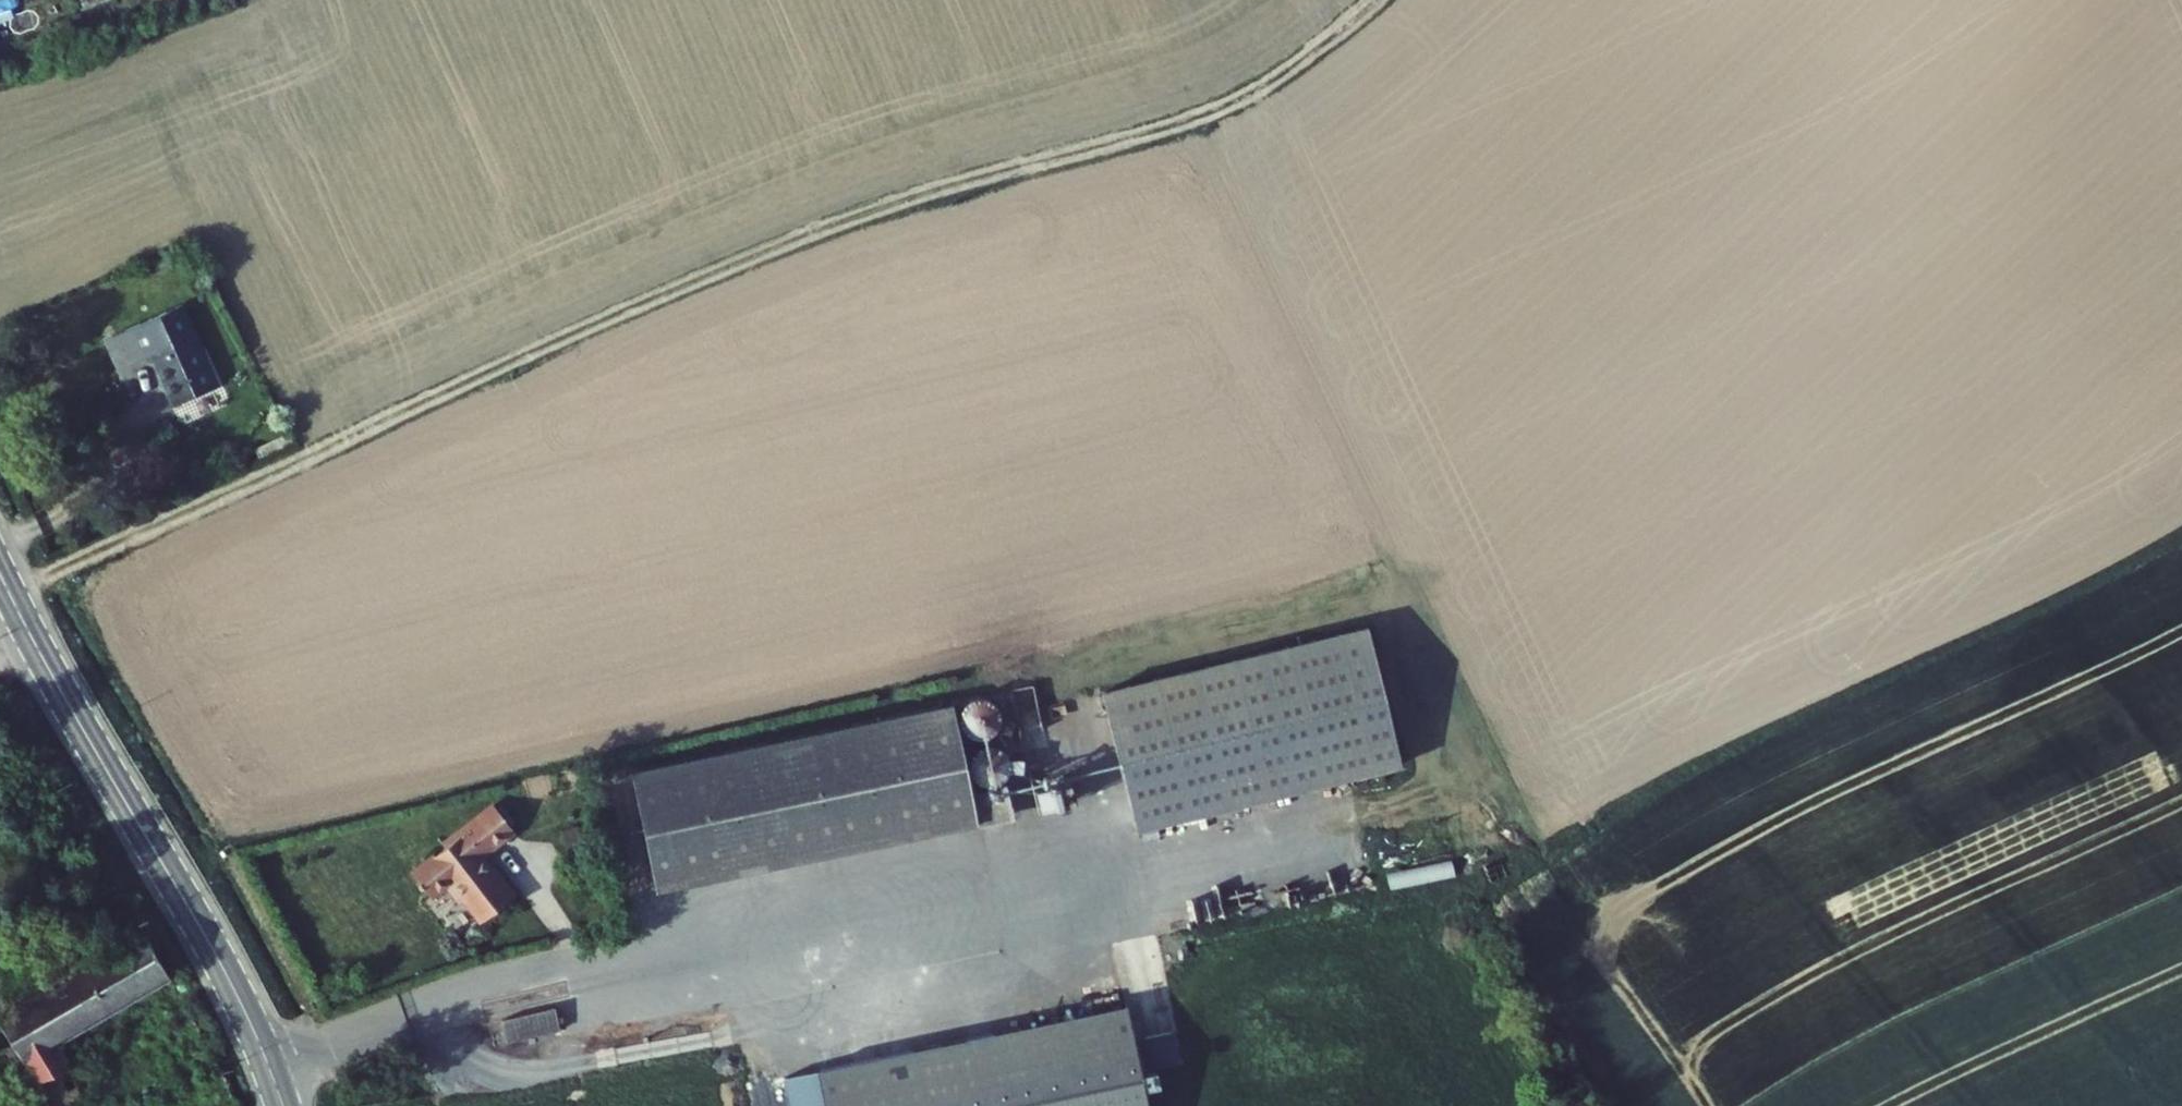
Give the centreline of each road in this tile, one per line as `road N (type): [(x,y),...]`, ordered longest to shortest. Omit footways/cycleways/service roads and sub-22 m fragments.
road 1 (track): [(11,594),(764,247),(1250,100),(1373,0)]
road 2 (primary): [(0,573),(220,960),(283,1105)]

